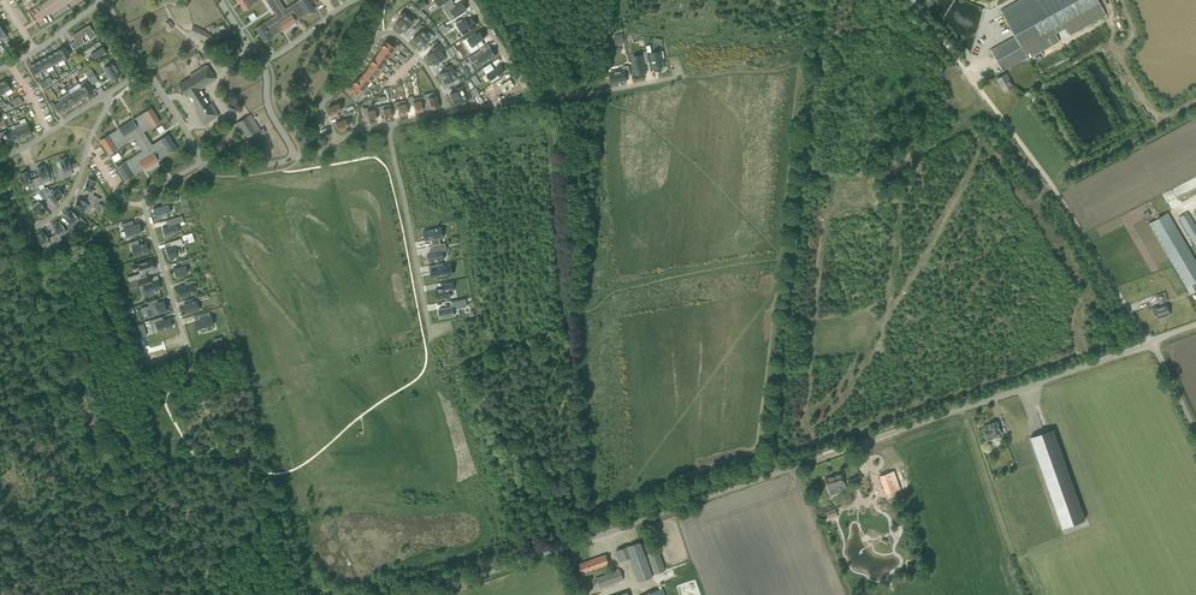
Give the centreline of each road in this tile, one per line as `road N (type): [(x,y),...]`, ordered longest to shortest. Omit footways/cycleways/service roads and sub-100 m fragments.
road 1 (unclassified): [(424,594),(1150,340)]
road 2 (track): [(767,475),(822,0)]
road 3 (unclassified): [(1150,340),(1037,164),(909,0)]
road 4 (residential): [(446,113),(418,54),(384,32),(323,105),(336,141)]
road 5 (residential): [(188,351),(144,205),(148,191),(203,162)]
road 6 (residential): [(430,335),(387,125)]
road 7 (residential): [(24,232),(73,194),(105,96)]
road 8 (residential): [(531,99),(684,76)]
road 9 (residential): [(0,69),(105,0)]
road 10 (residential): [(105,96),(0,158)]

